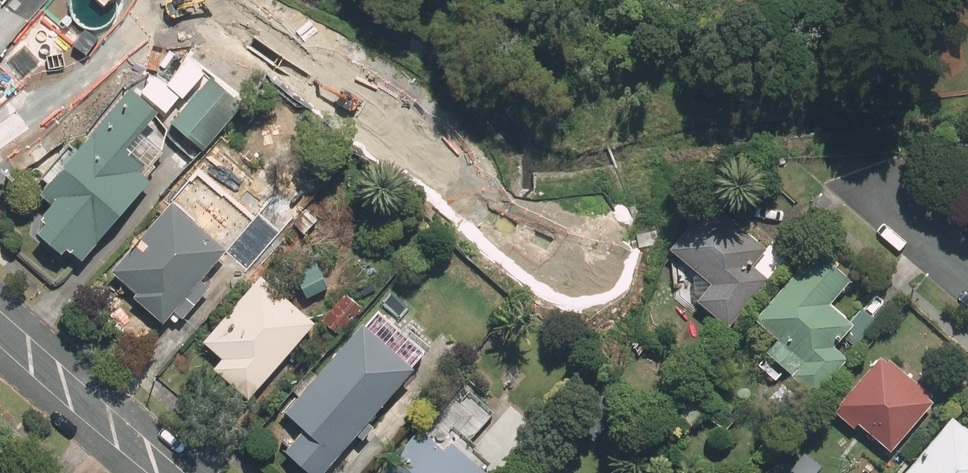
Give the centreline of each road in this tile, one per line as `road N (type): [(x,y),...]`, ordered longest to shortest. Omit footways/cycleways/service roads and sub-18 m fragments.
road 1 (residential): [(0,328),(167,472)]
road 2 (residential): [(0,113),(104,0)]
road 3 (residential): [(967,253),(870,168)]

